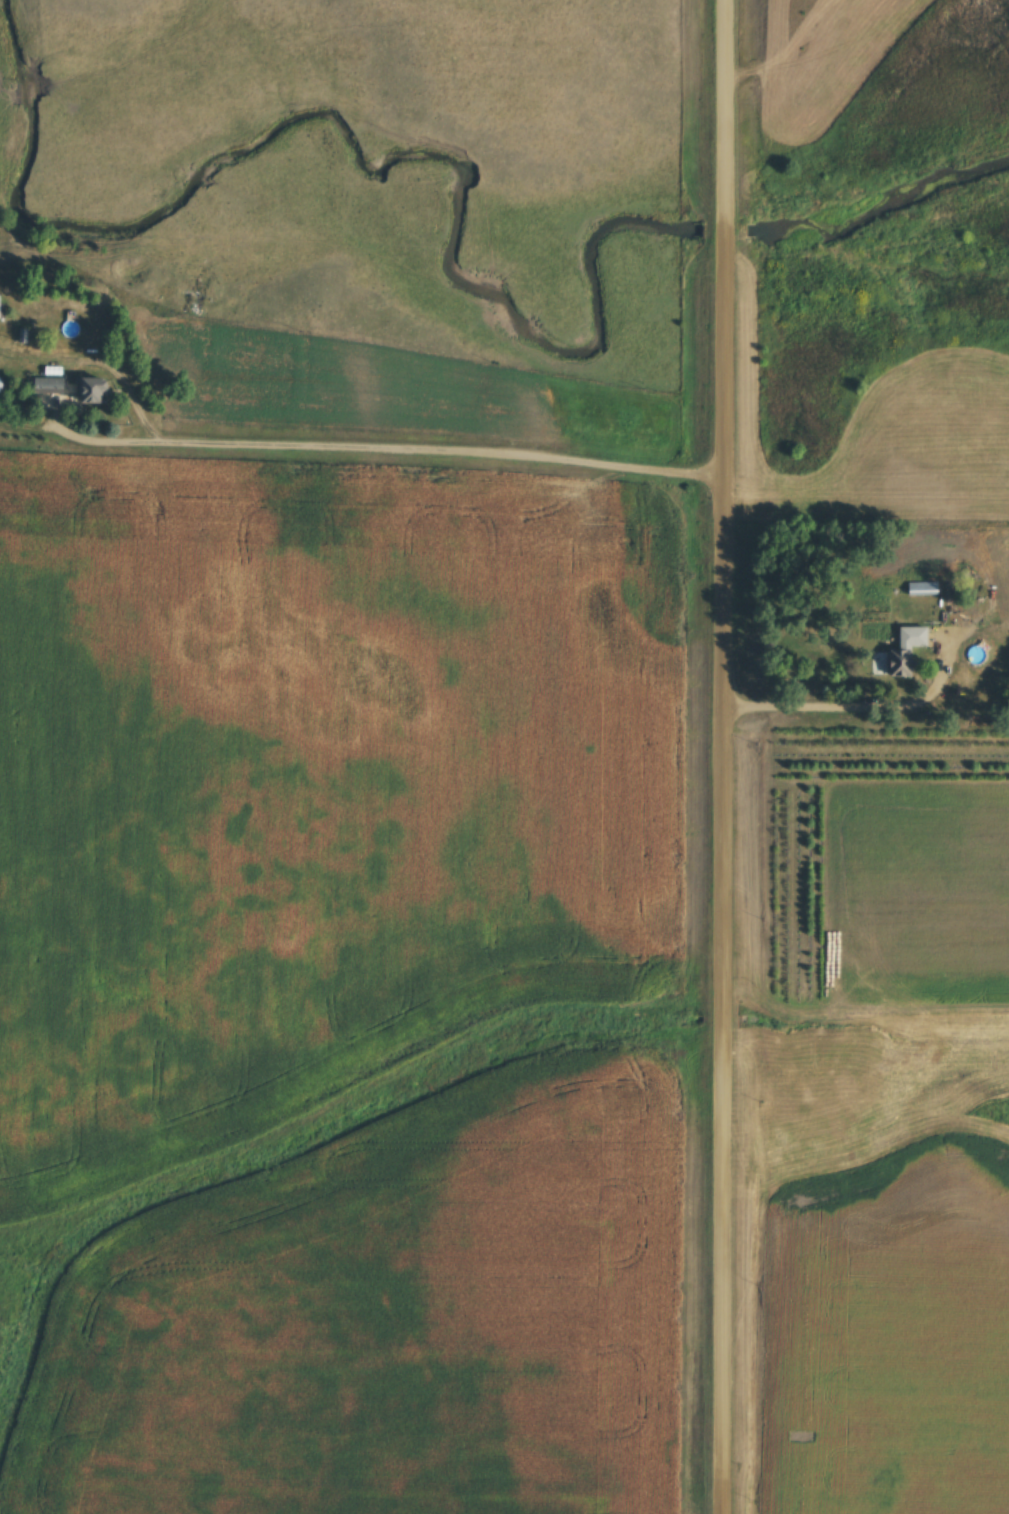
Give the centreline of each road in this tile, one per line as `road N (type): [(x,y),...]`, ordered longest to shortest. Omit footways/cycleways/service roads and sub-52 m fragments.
road 1 (tertiary): [(721,1513),(725,0)]
road 2 (residential): [(722,473),(465,449),(178,447)]

